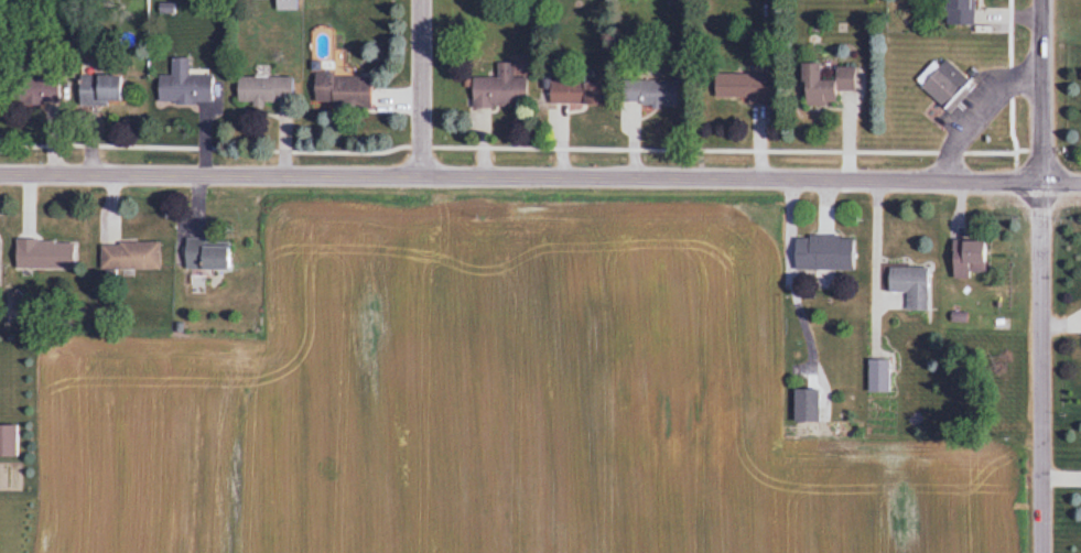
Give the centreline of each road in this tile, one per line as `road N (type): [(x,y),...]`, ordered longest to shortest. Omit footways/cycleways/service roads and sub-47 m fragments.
road 1 (tertiary): [(0,175),(1080,186)]
road 2 (residential): [(1023,552),(1026,0)]
road 3 (residential): [(421,177),(421,0)]

